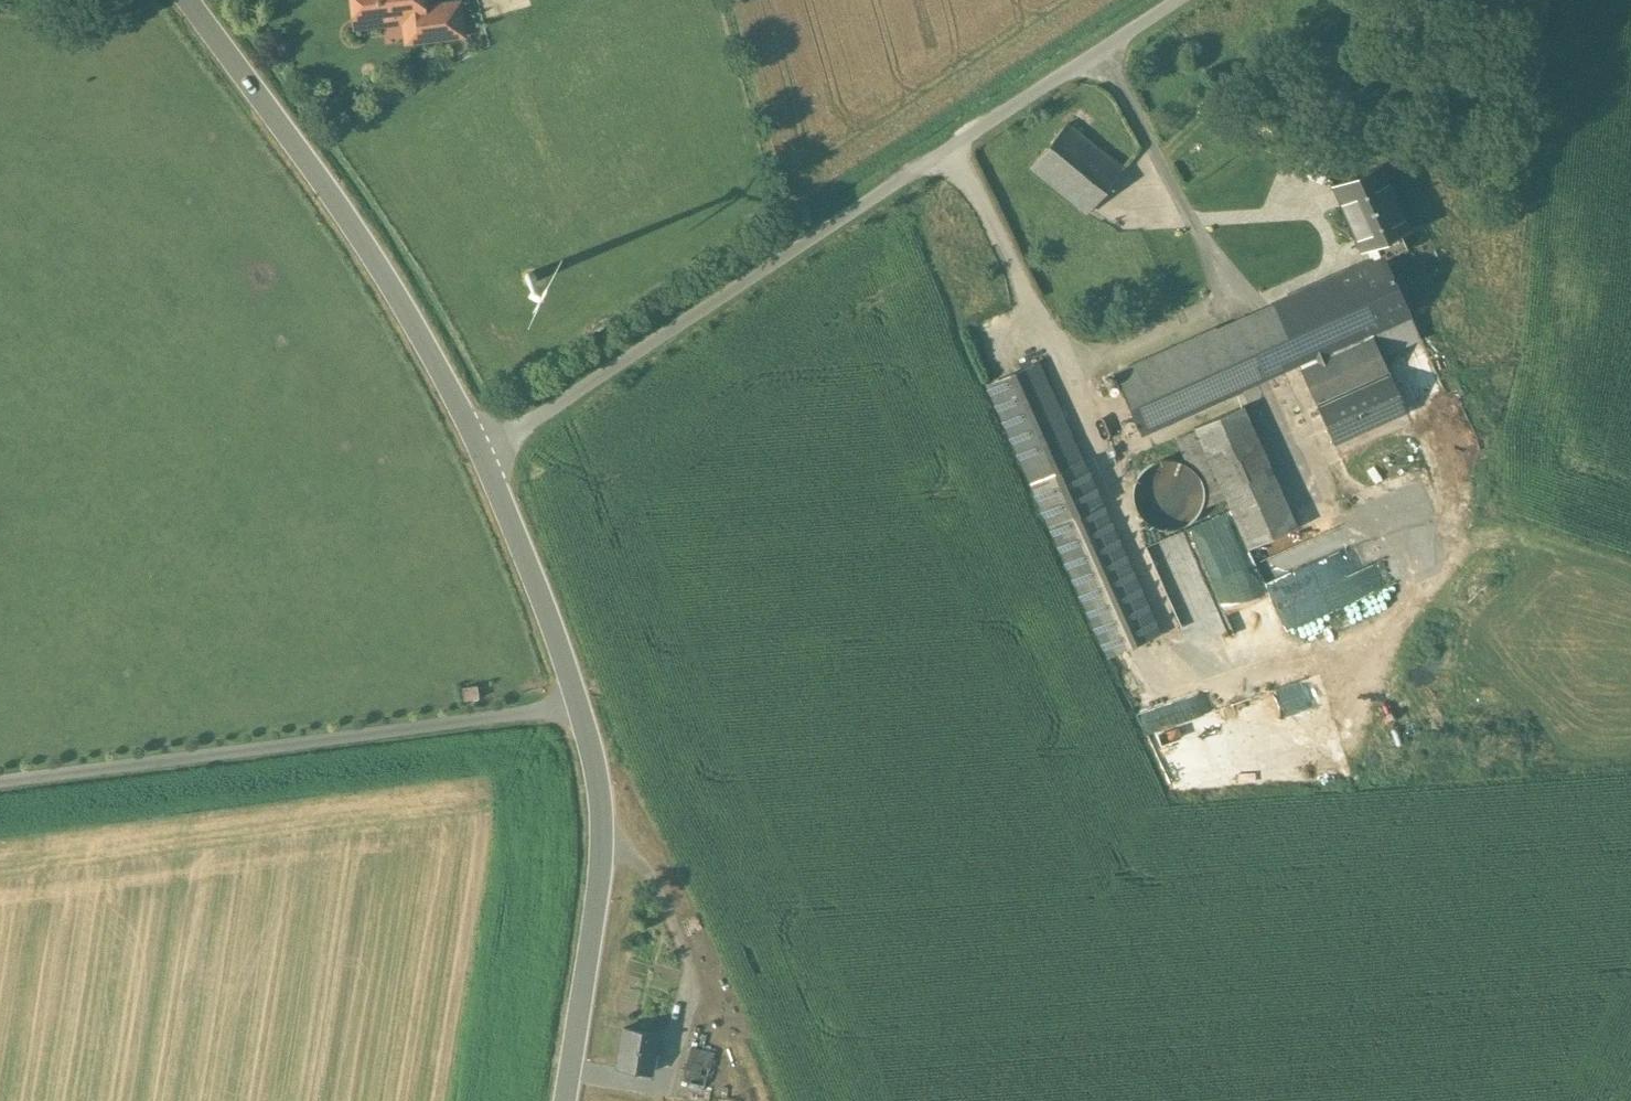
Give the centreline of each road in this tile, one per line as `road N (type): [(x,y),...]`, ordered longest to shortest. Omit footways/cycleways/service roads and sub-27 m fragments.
road 1 (unclassified): [(1174,0),(484,450)]
road 2 (tertiary): [(566,1100),(603,799),(563,646),(484,450)]
road 3 (tertiary): [(484,450),(386,274),(191,0)]

